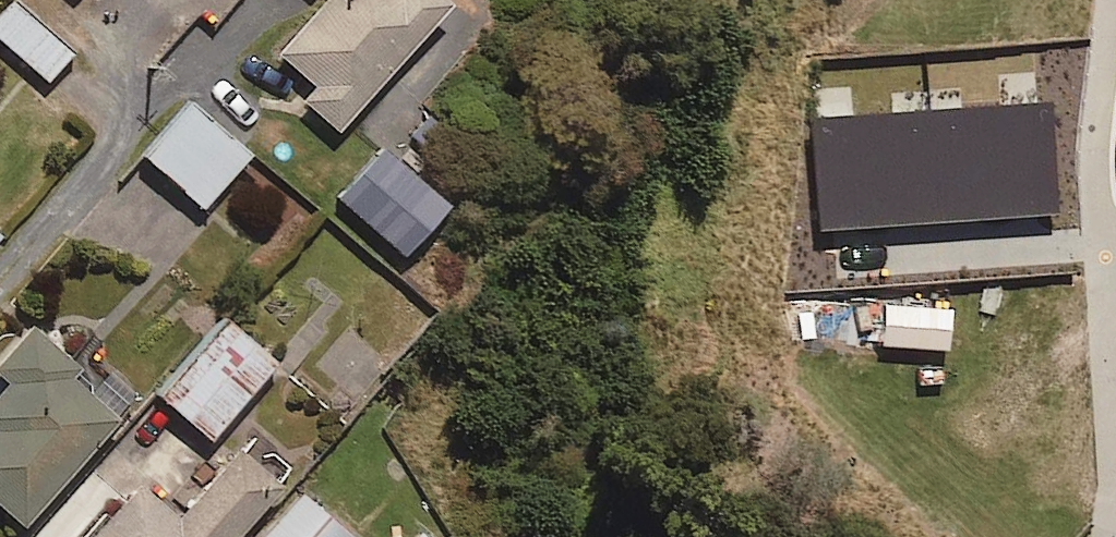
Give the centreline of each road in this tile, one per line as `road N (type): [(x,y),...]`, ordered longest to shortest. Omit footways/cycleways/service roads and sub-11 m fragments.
road 1 (residential): [(1111,0),(1093,150),(1114,272)]
road 2 (residential): [(1114,272),(1104,384),(1113,524)]

